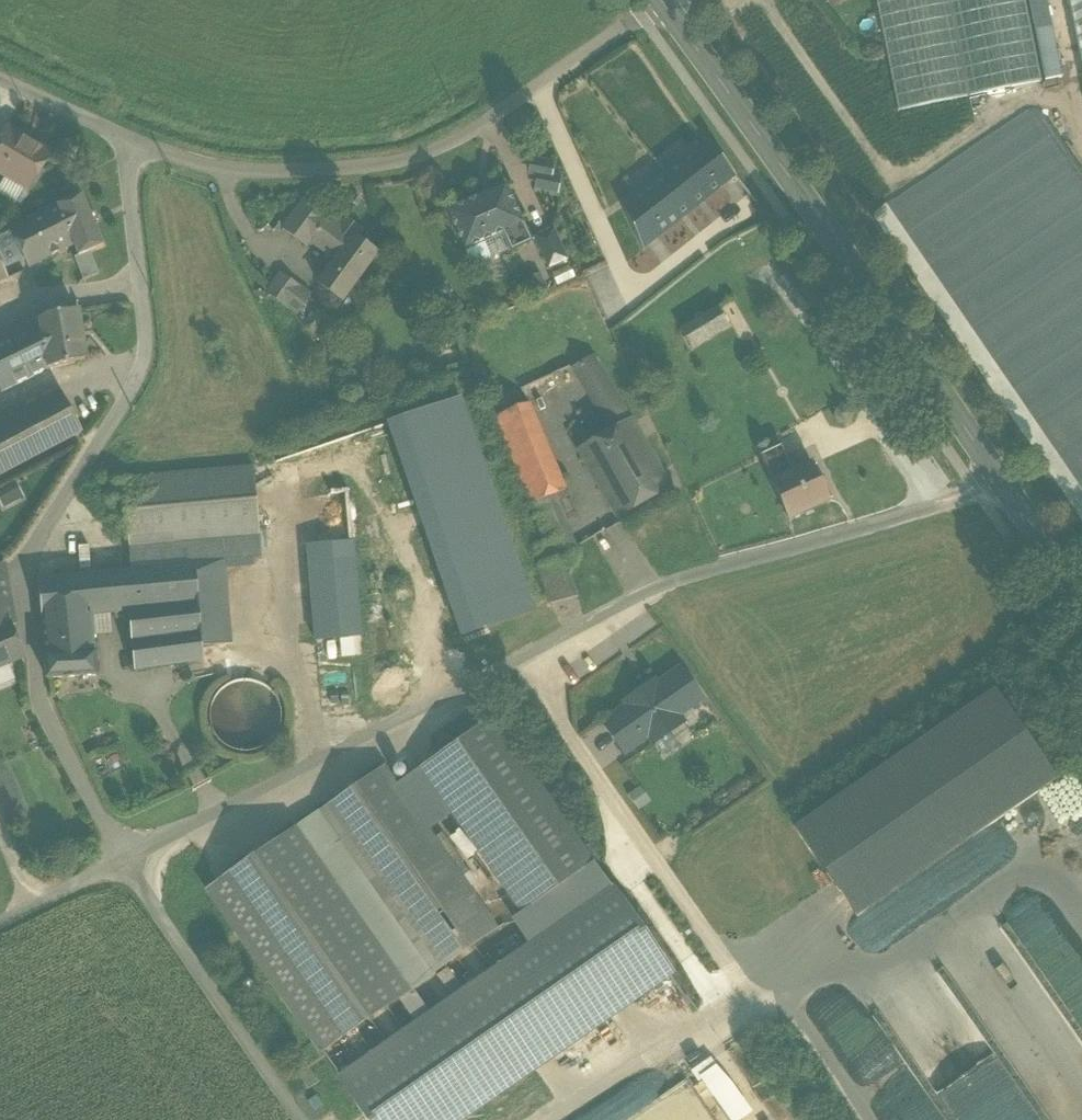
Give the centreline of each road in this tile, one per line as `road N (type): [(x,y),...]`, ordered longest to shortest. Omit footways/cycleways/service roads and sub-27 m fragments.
road 1 (track): [(1005,487),(647,590),(0,925)]
road 2 (residential): [(119,861),(40,704),(24,556),(150,347),(122,140)]
road 3 (secondary): [(667,9),(1081,599)]
road 4 (residential): [(667,9),(637,14),(414,163),(326,174),(226,169),(122,140)]
road 5 (track): [(299,1119),(119,861)]
road 6 (track): [(518,657),(656,863)]
road 7 (track): [(714,1018),(565,1119)]
road 8 (track): [(647,590),(573,468)]
road 9 (residential): [(122,140),(0,80)]

